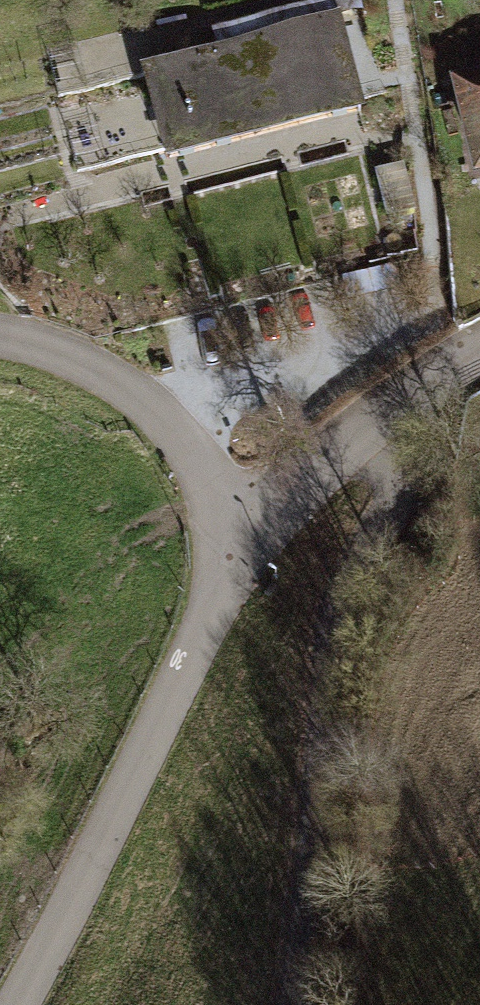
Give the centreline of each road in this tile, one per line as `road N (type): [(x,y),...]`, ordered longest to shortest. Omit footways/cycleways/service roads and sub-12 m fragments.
road 1 (residential): [(371,417),(384,487),(331,599),(293,1004)]
road 2 (residential): [(18,1004),(69,915),(251,521)]
road 3 (residential): [(251,521),(192,436),(99,357),(0,325)]
road 4 (residential): [(251,521),(371,417)]
road 5 (residential): [(371,417),(479,348)]

